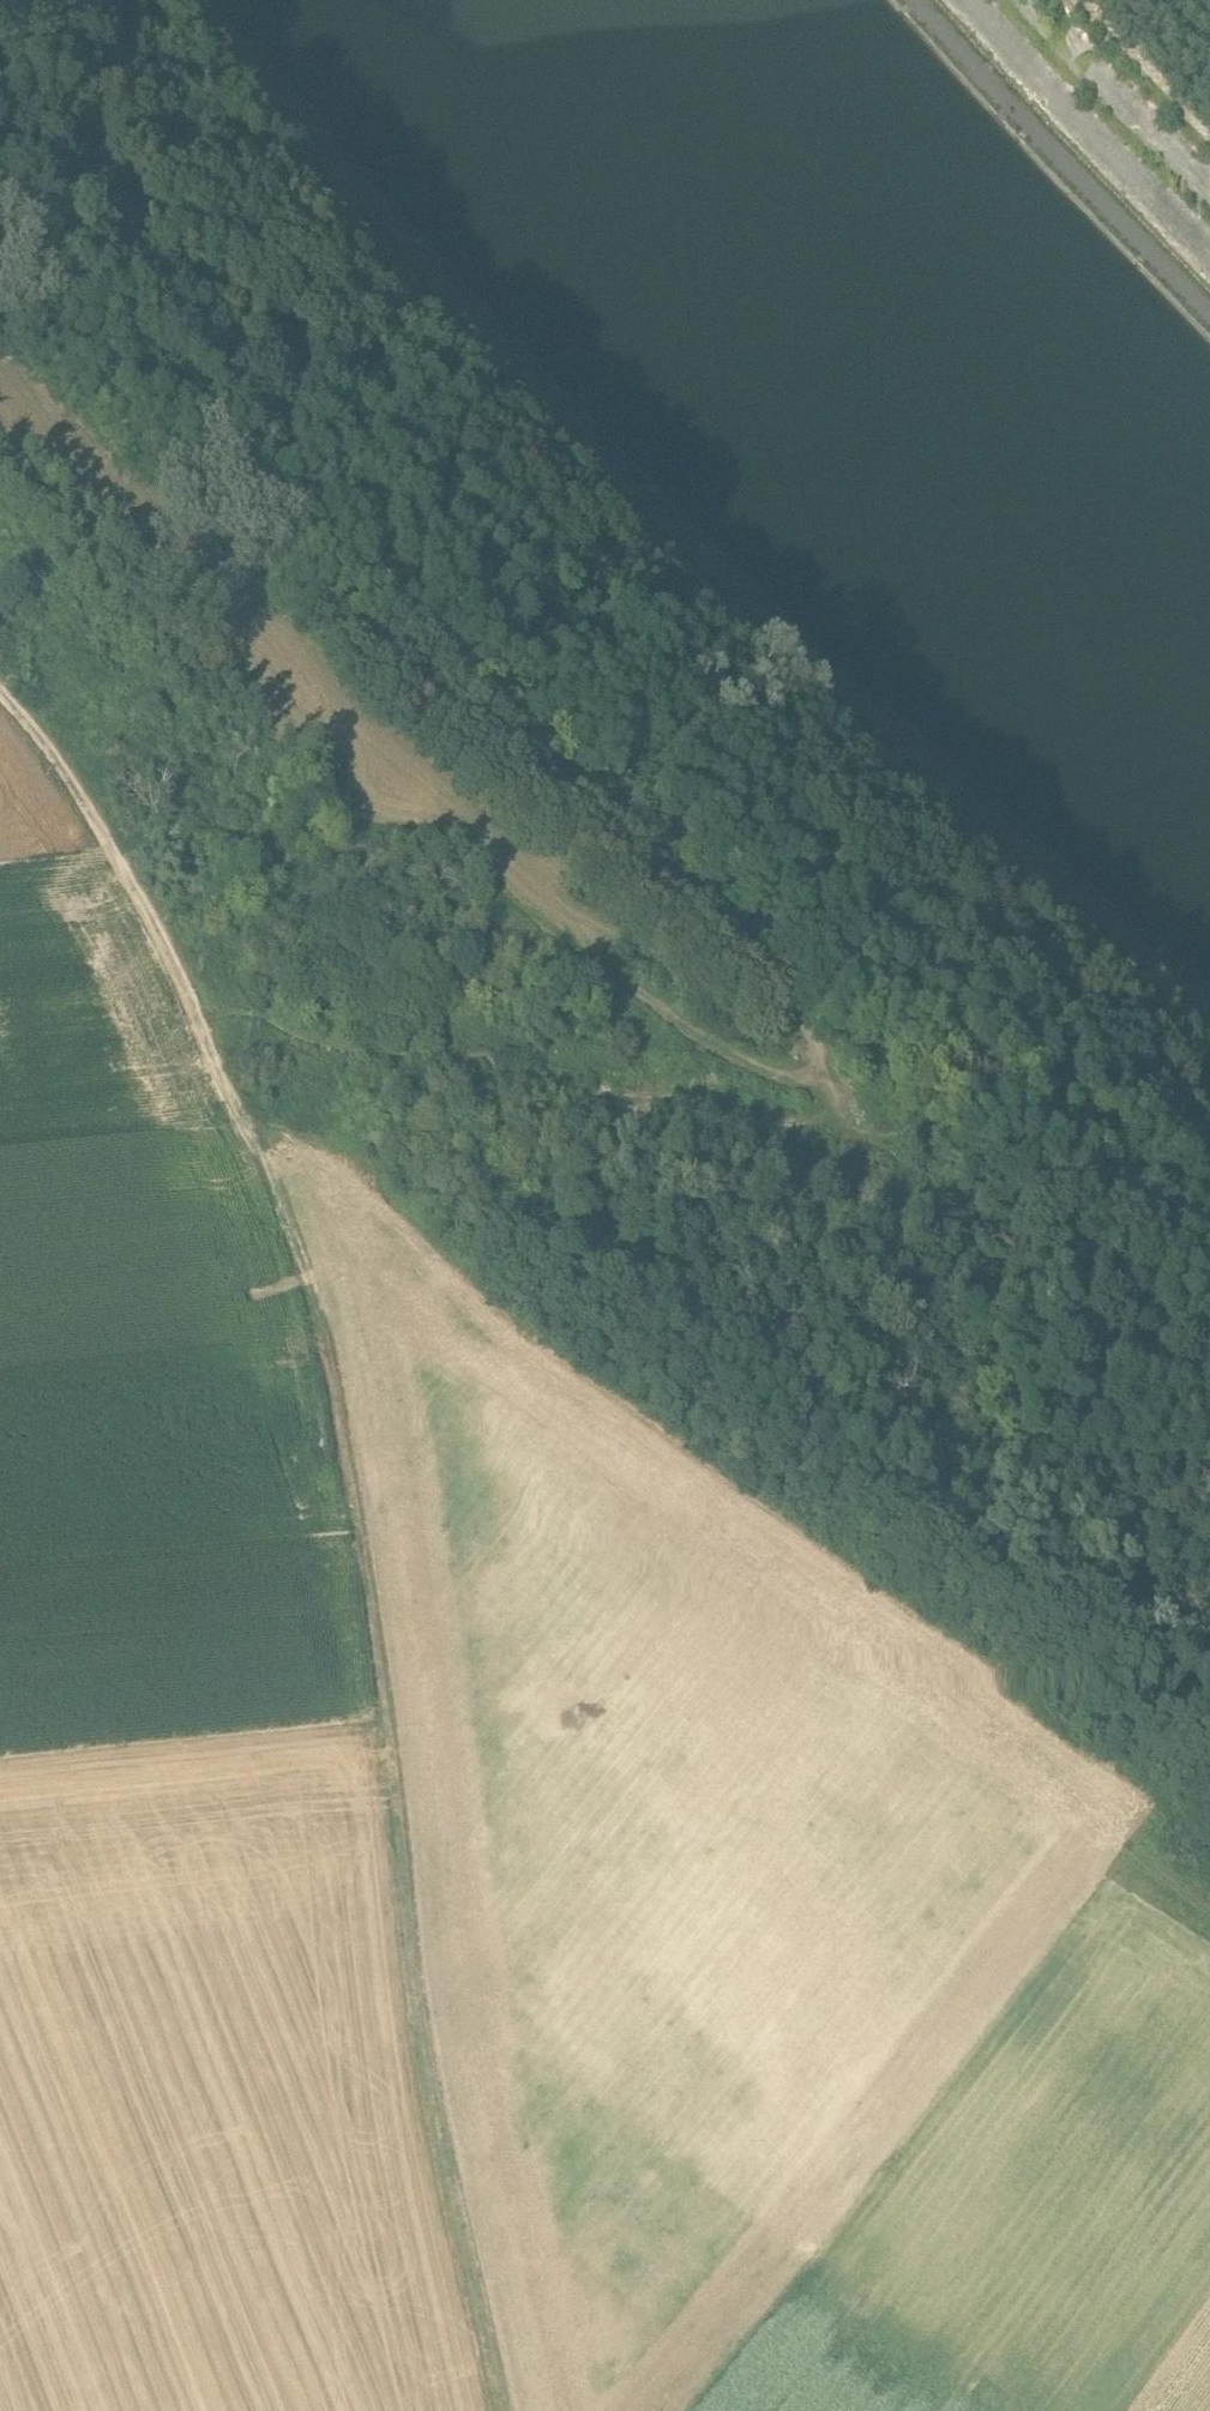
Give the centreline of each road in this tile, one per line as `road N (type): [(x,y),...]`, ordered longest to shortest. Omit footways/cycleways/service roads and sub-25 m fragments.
road 1 (track): [(512,2410),(446,2122),(355,1556),(237,1135),(192,1028)]
road 2 (track): [(0,153),(815,1057),(817,1092)]
road 3 (track): [(817,1092),(780,1098),(632,1013),(577,947),(383,780),(274,671)]
road 4 (track): [(192,1028),(82,816),(0,701)]

